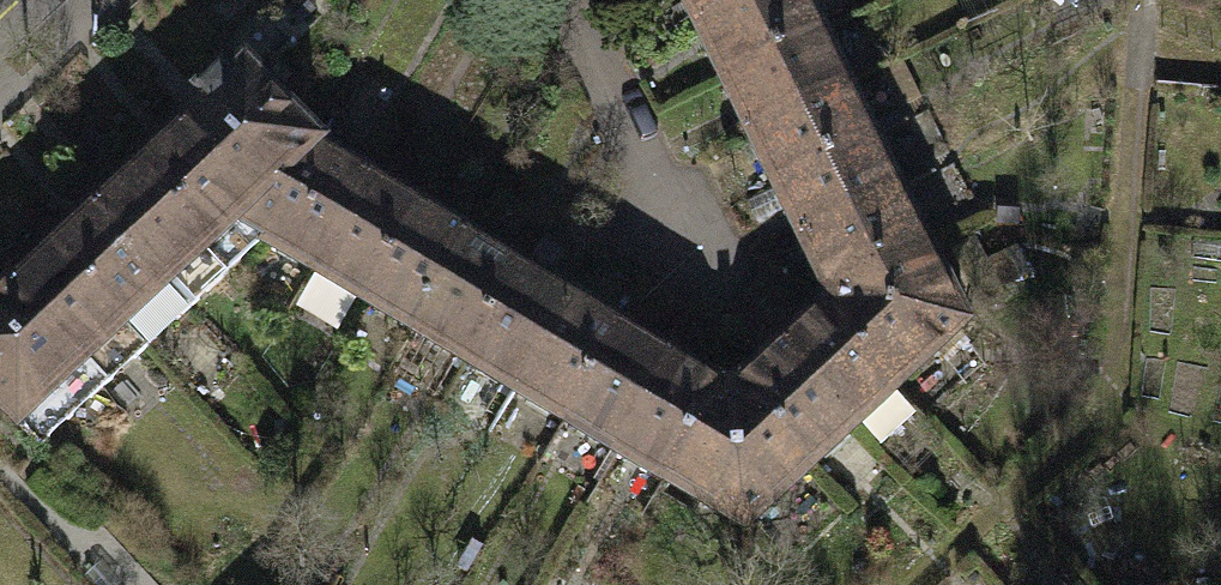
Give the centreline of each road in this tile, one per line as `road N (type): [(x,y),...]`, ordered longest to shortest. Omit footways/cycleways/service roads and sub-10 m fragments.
road 1 (track): [(1144,0),(1110,405),(913,584)]
road 2 (residential): [(555,0),(686,253)]

